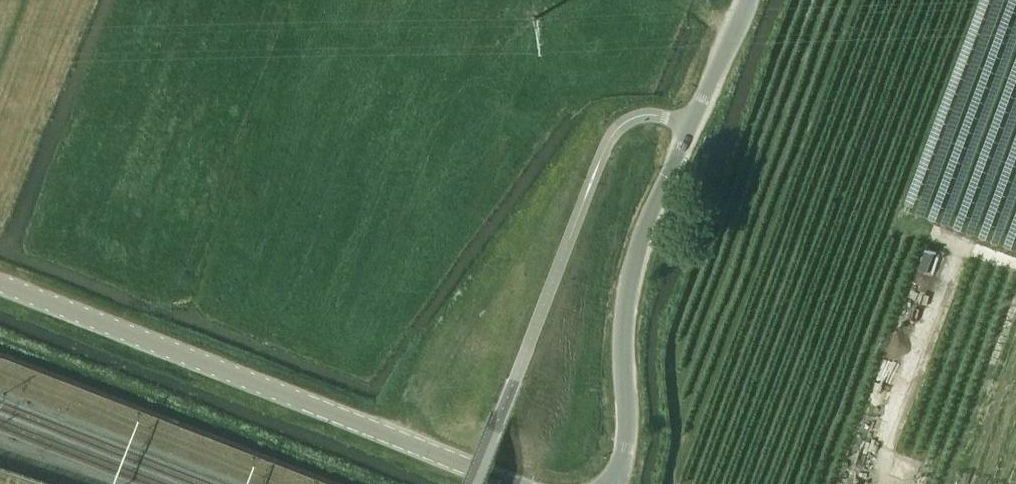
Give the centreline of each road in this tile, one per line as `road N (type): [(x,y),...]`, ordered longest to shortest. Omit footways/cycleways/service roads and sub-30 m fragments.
road 1 (tertiary): [(519,483),(0,280)]
road 2 (unclassified): [(614,483),(628,429),(629,283),(658,196),(745,0)]

